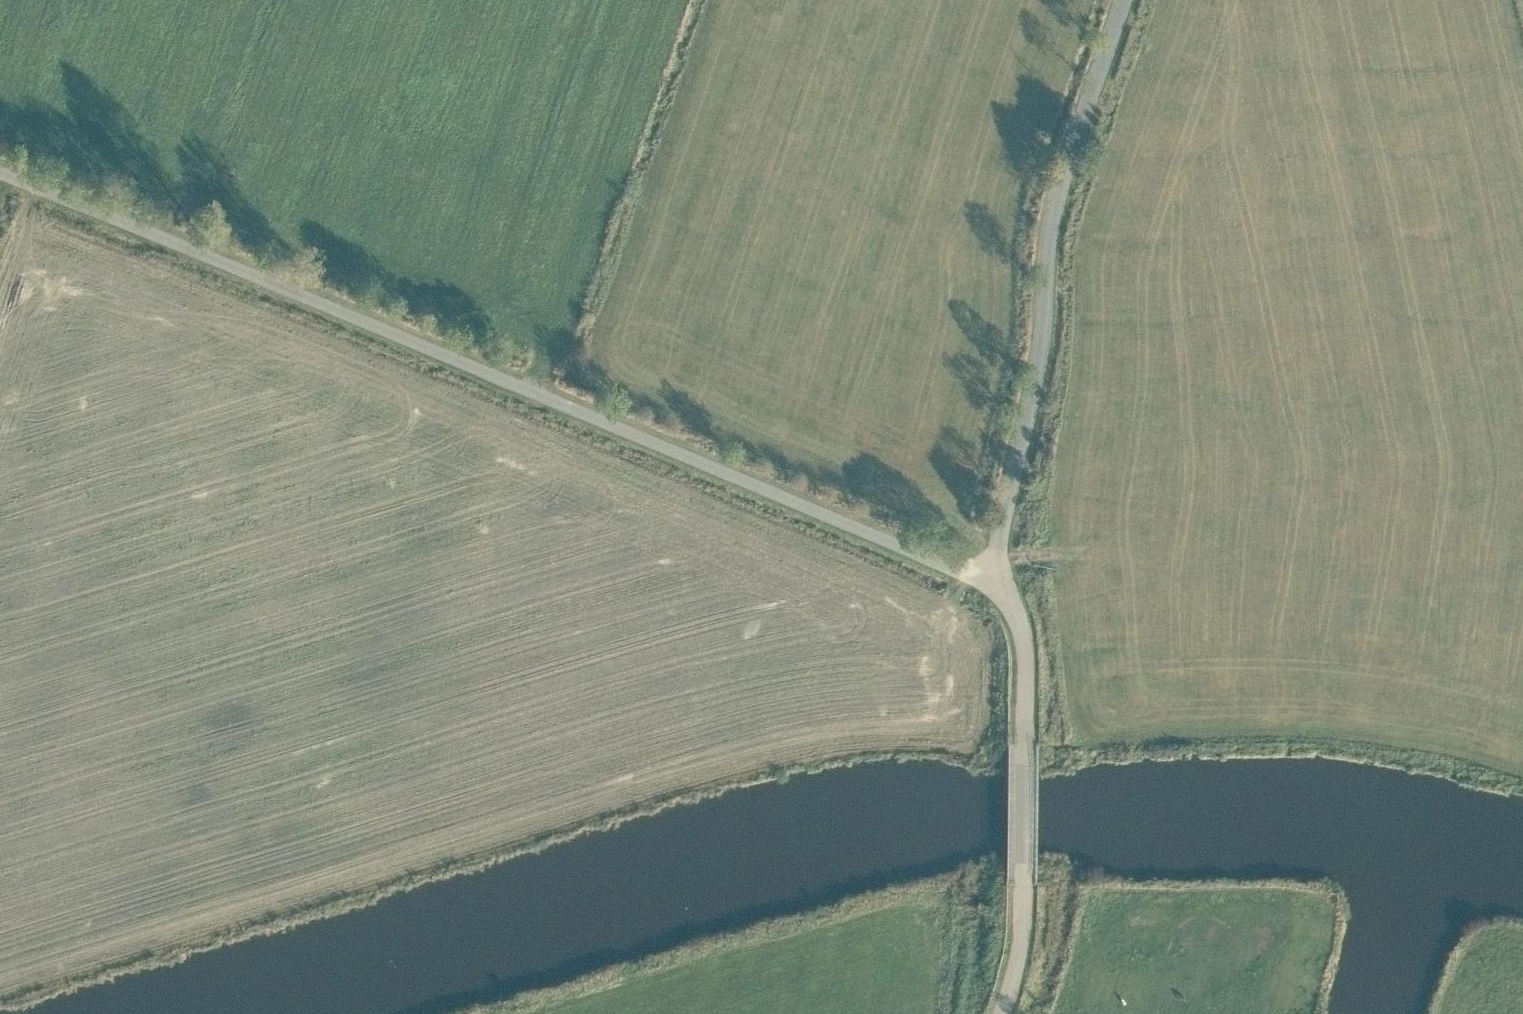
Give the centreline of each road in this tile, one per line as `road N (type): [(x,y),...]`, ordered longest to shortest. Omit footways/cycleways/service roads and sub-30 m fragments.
road 1 (track): [(996,584),(941,568),(0,165)]
road 2 (track): [(996,584),(1037,371),(1057,205),(1122,0)]
road 3 (track): [(1019,882),(1021,633),(996,584)]
road 4 (unclassified): [(1003,1013),(1022,933),(1019,882)]

